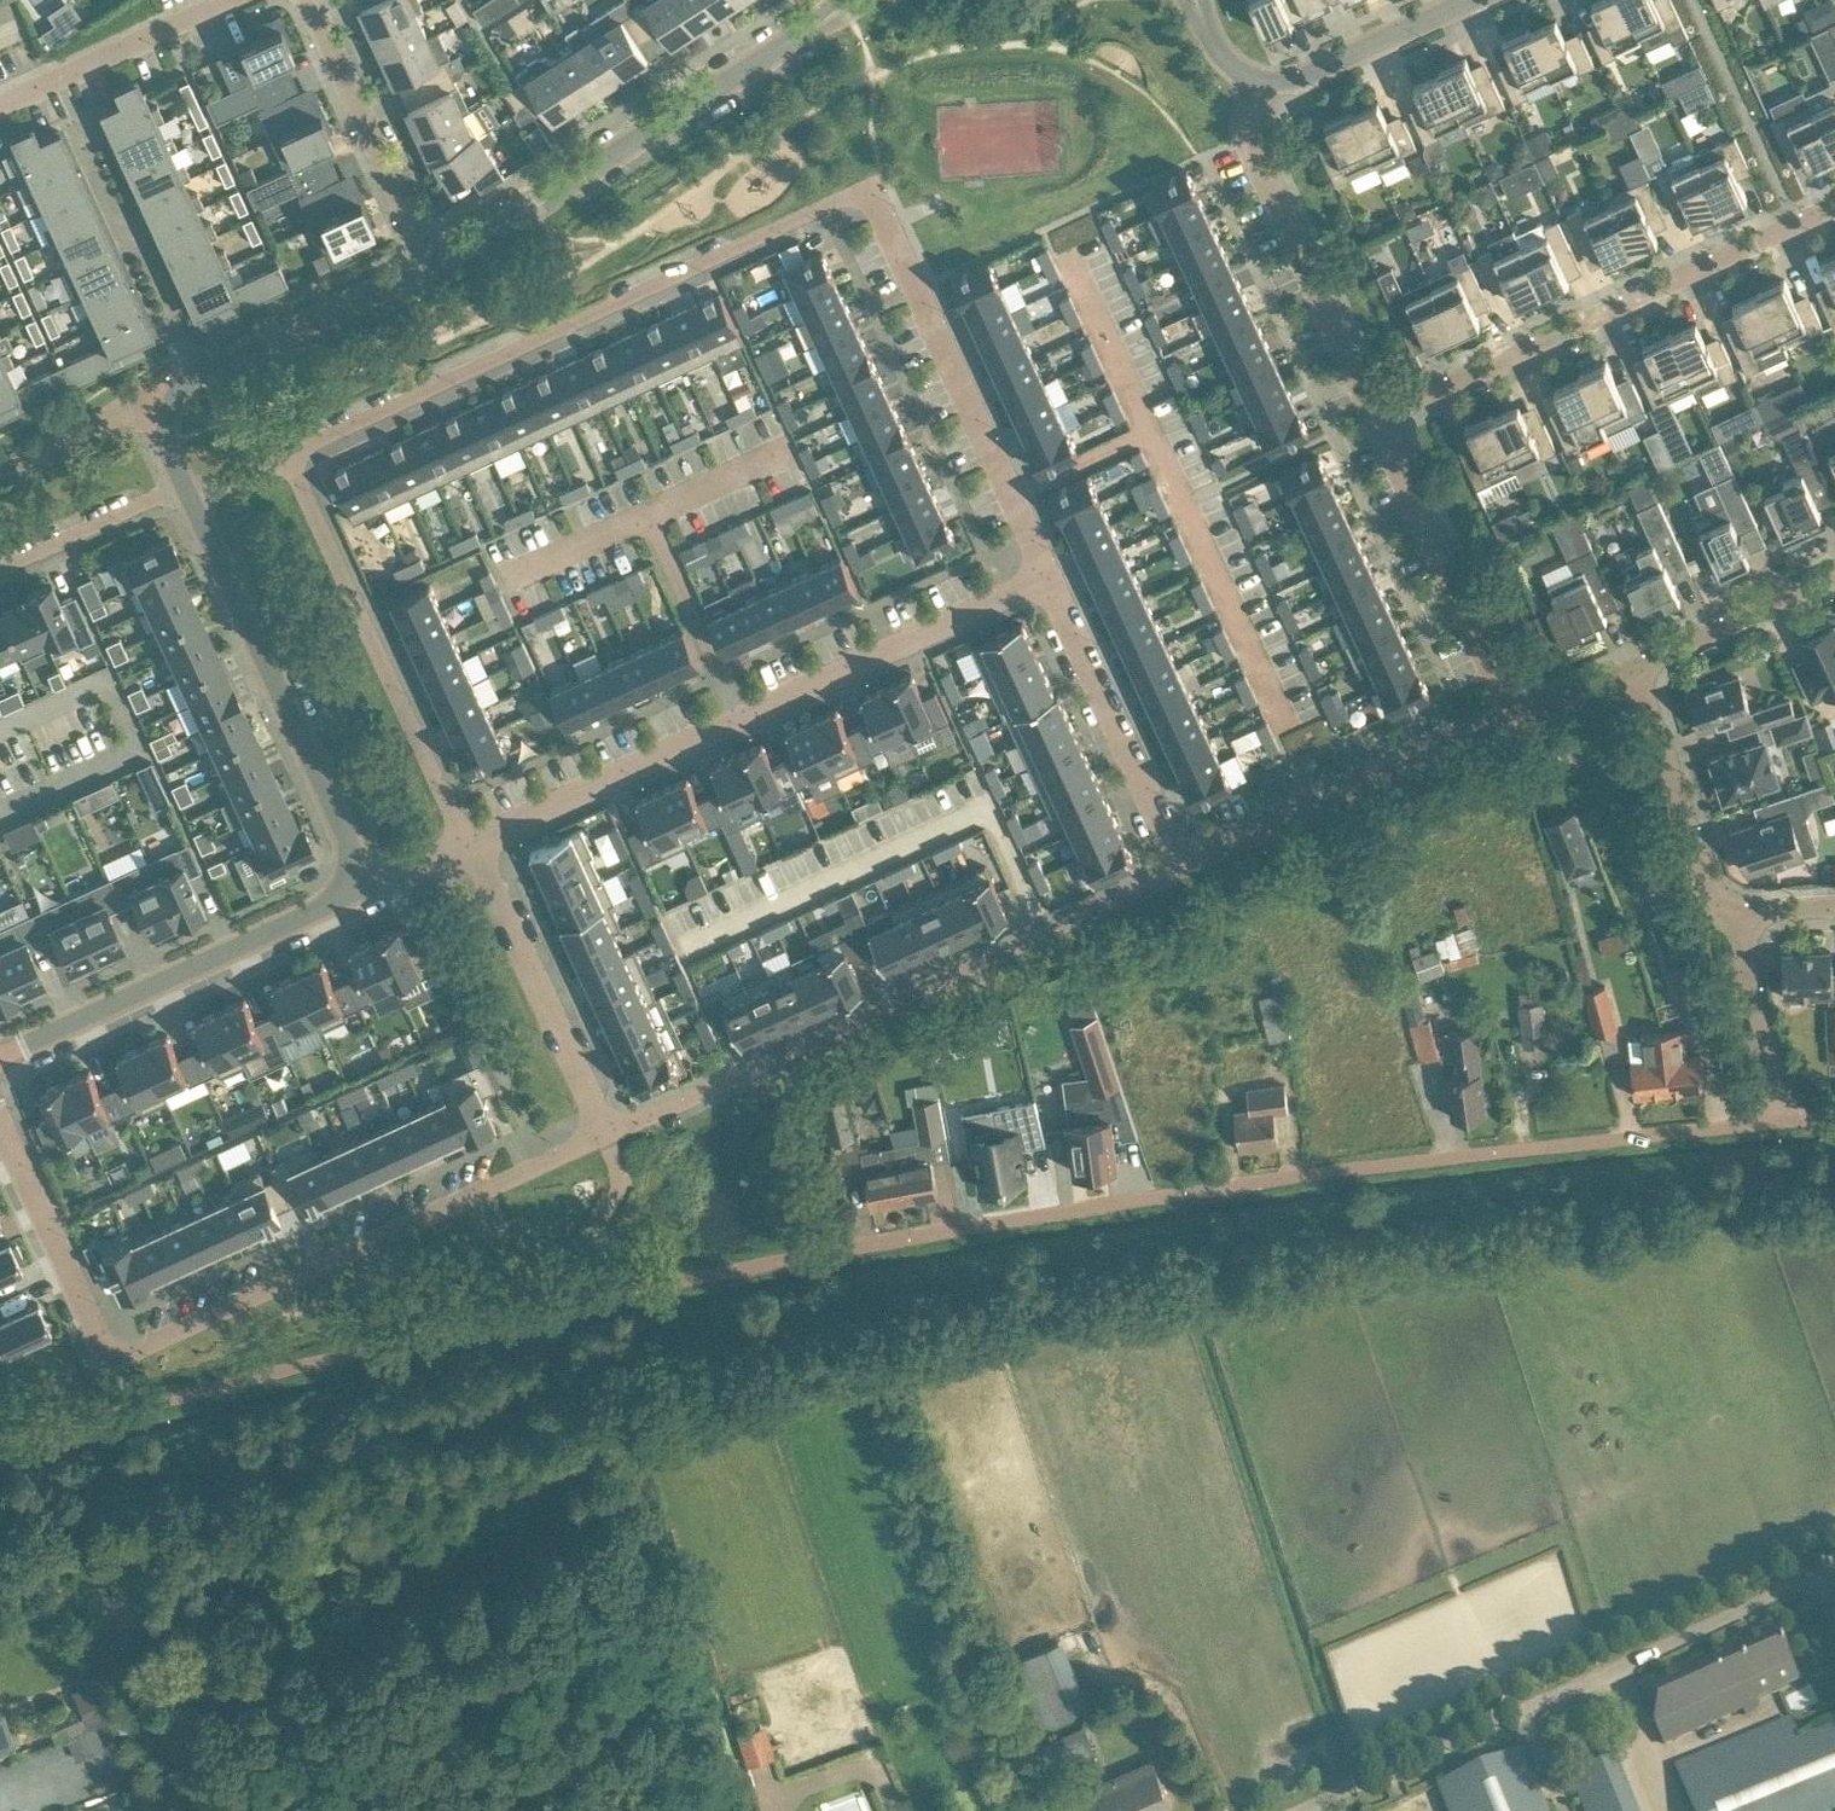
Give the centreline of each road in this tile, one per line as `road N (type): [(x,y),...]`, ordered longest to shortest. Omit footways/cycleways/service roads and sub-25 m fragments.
road 1 (residential): [(1789,1119),(1123,1201),(582,1298),(578,1261),(617,1200),(604,1134)]
road 2 (residential): [(288,456),(869,187),(1049,576)]
road 3 (residential): [(0,1123),(109,1364),(604,1134)]
road 4 (residential): [(1049,576),(468,840)]
road 5 (residential): [(604,1134),(1182,865)]
road 6 (unclassified): [(1303,1810),(1789,1593)]
road 7 (residential): [(1380,421),(1834,206)]
road 8 (residential): [(433,267),(857,0)]
road 9 (residential): [(191,498),(372,884)]
road 10 (residential): [(288,456),(468,840)]
road 11 (residential): [(0,1056),(372,884)]
road 12 (residential): [(1380,421),(1248,134),(1258,81)]
road 13 (residential): [(1182,865),(1515,719)]
road 14 (residential): [(1515,719),(1380,421)]
road 15 (residential): [(468,840),(604,1134)]
road 16 (residential): [(1049,576),(1182,865)]
road 17 (residential): [(433,267),(307,0)]
road 18 (residential): [(1748,912),(1725,910),(1708,897),(1630,669)]
road 19 (residential): [(192,378),(433,267)]
road 20 (residential): [(225,0),(0,105)]
road 21 (residential): [(1258,81),(1311,78),(1485,0)]
road 22 (residential): [(1630,669),(1834,577)]
road 23 (residential): [(1789,1119),(1748,1000),(1748,912)]
road 24 (residential): [(0,567),(184,483)]
road 25 (residential): [(0,471),(135,412),(167,408)]
road 26 (residential): [(1515,719),(1630,669)]

